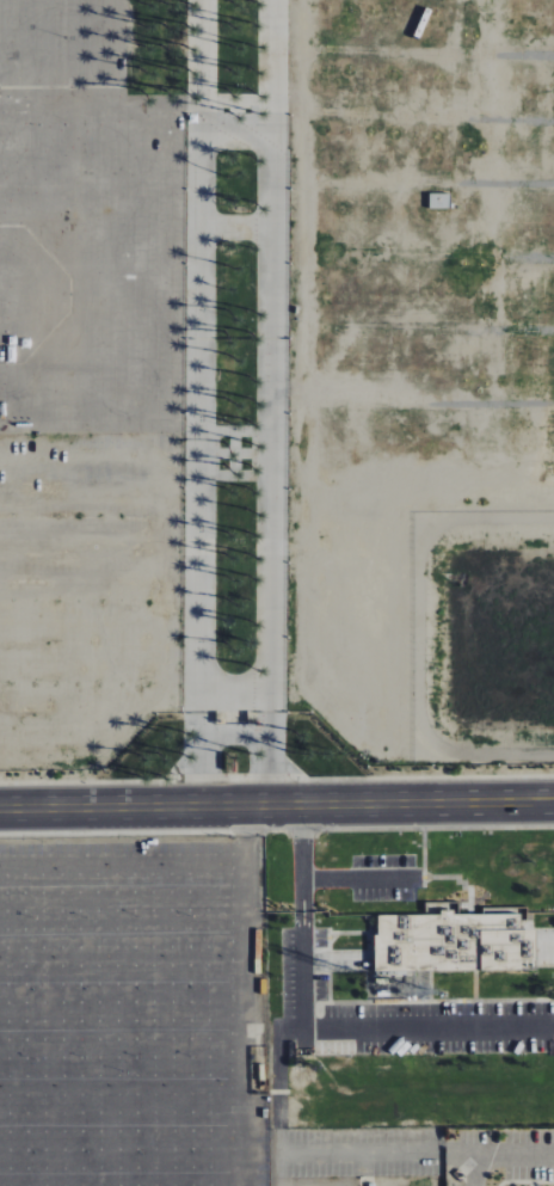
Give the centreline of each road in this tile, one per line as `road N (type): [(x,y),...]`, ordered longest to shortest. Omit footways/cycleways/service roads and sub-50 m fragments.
road 1 (secondary): [(553,800),(0,807)]

